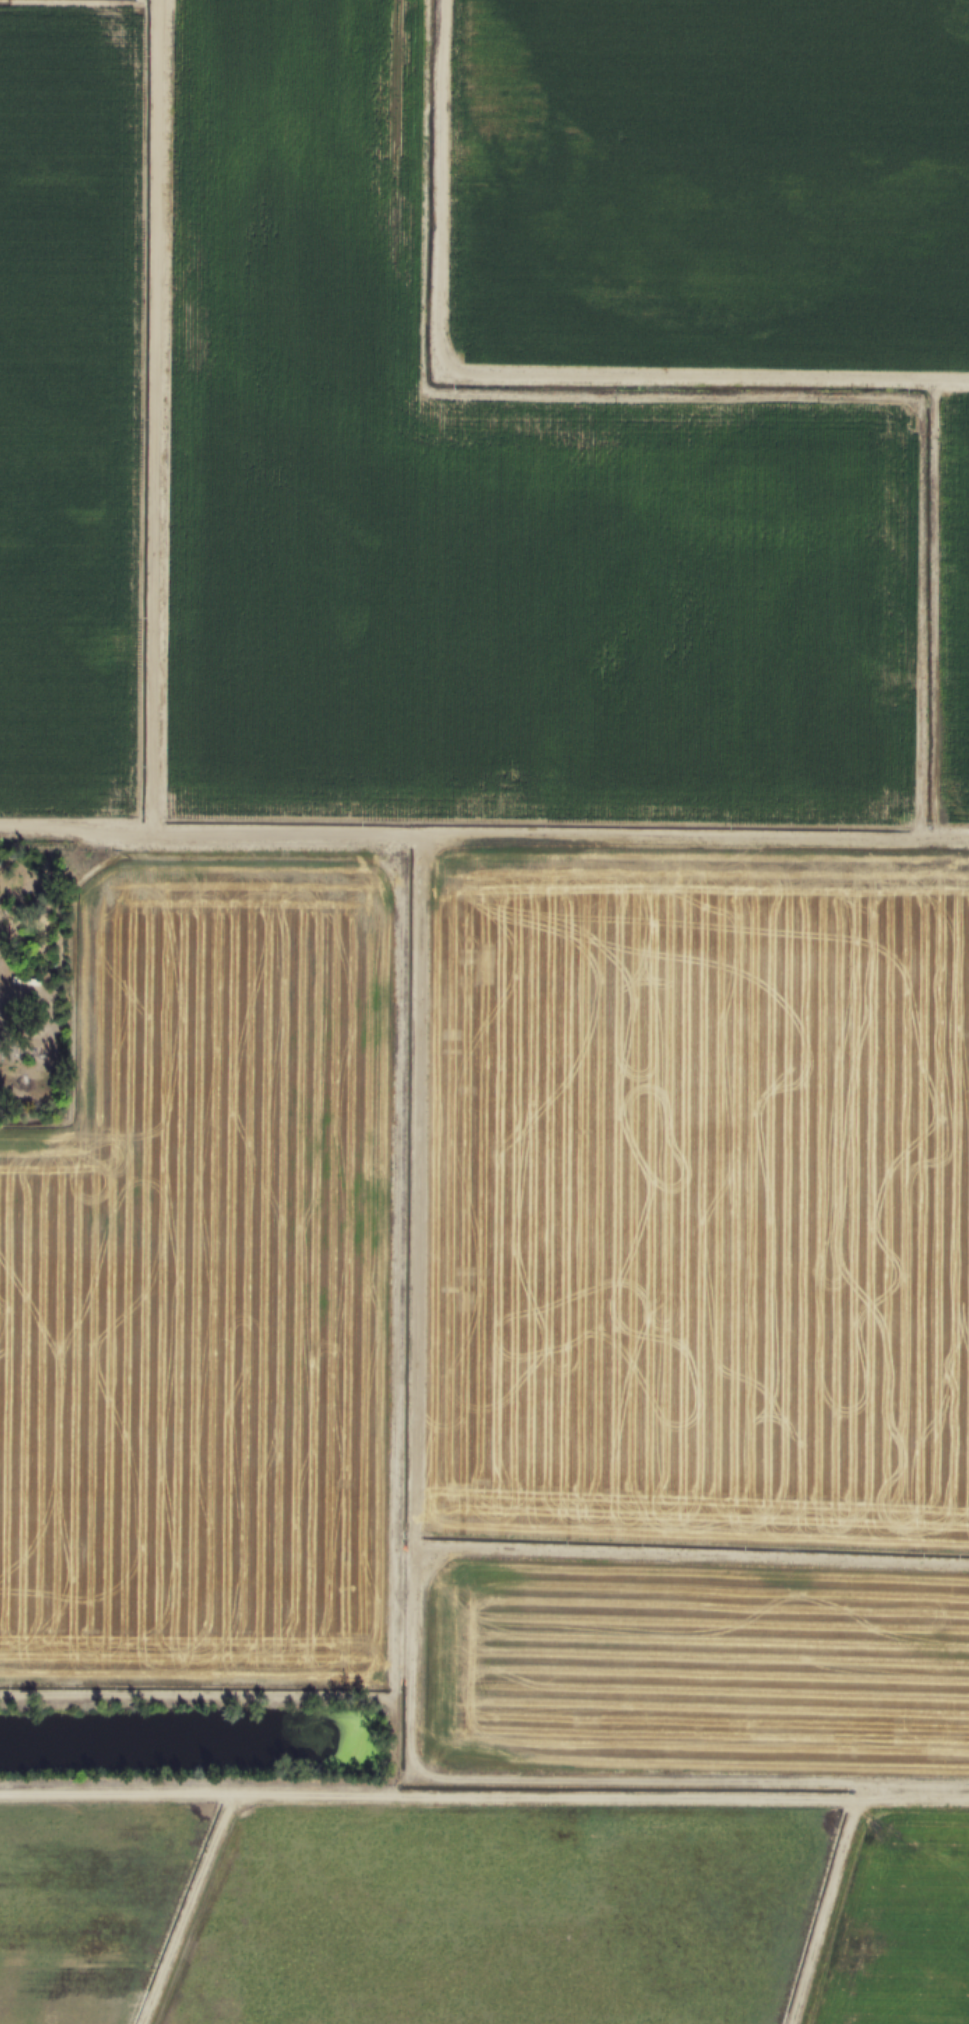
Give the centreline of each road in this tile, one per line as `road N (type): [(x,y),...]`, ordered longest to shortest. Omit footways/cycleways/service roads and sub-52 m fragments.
road 1 (residential): [(154,834),(0,830)]

